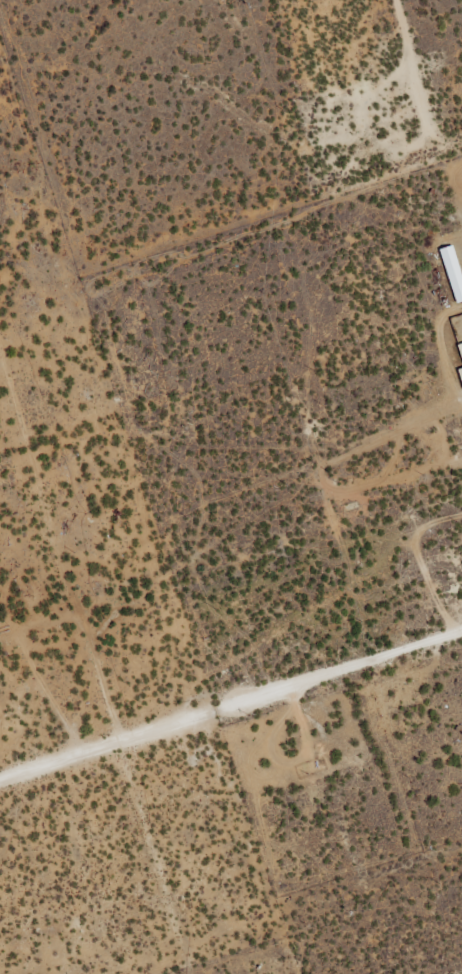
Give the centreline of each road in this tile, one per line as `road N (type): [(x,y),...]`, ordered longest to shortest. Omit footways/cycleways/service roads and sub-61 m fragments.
road 1 (residential): [(226,716),(461,639)]

